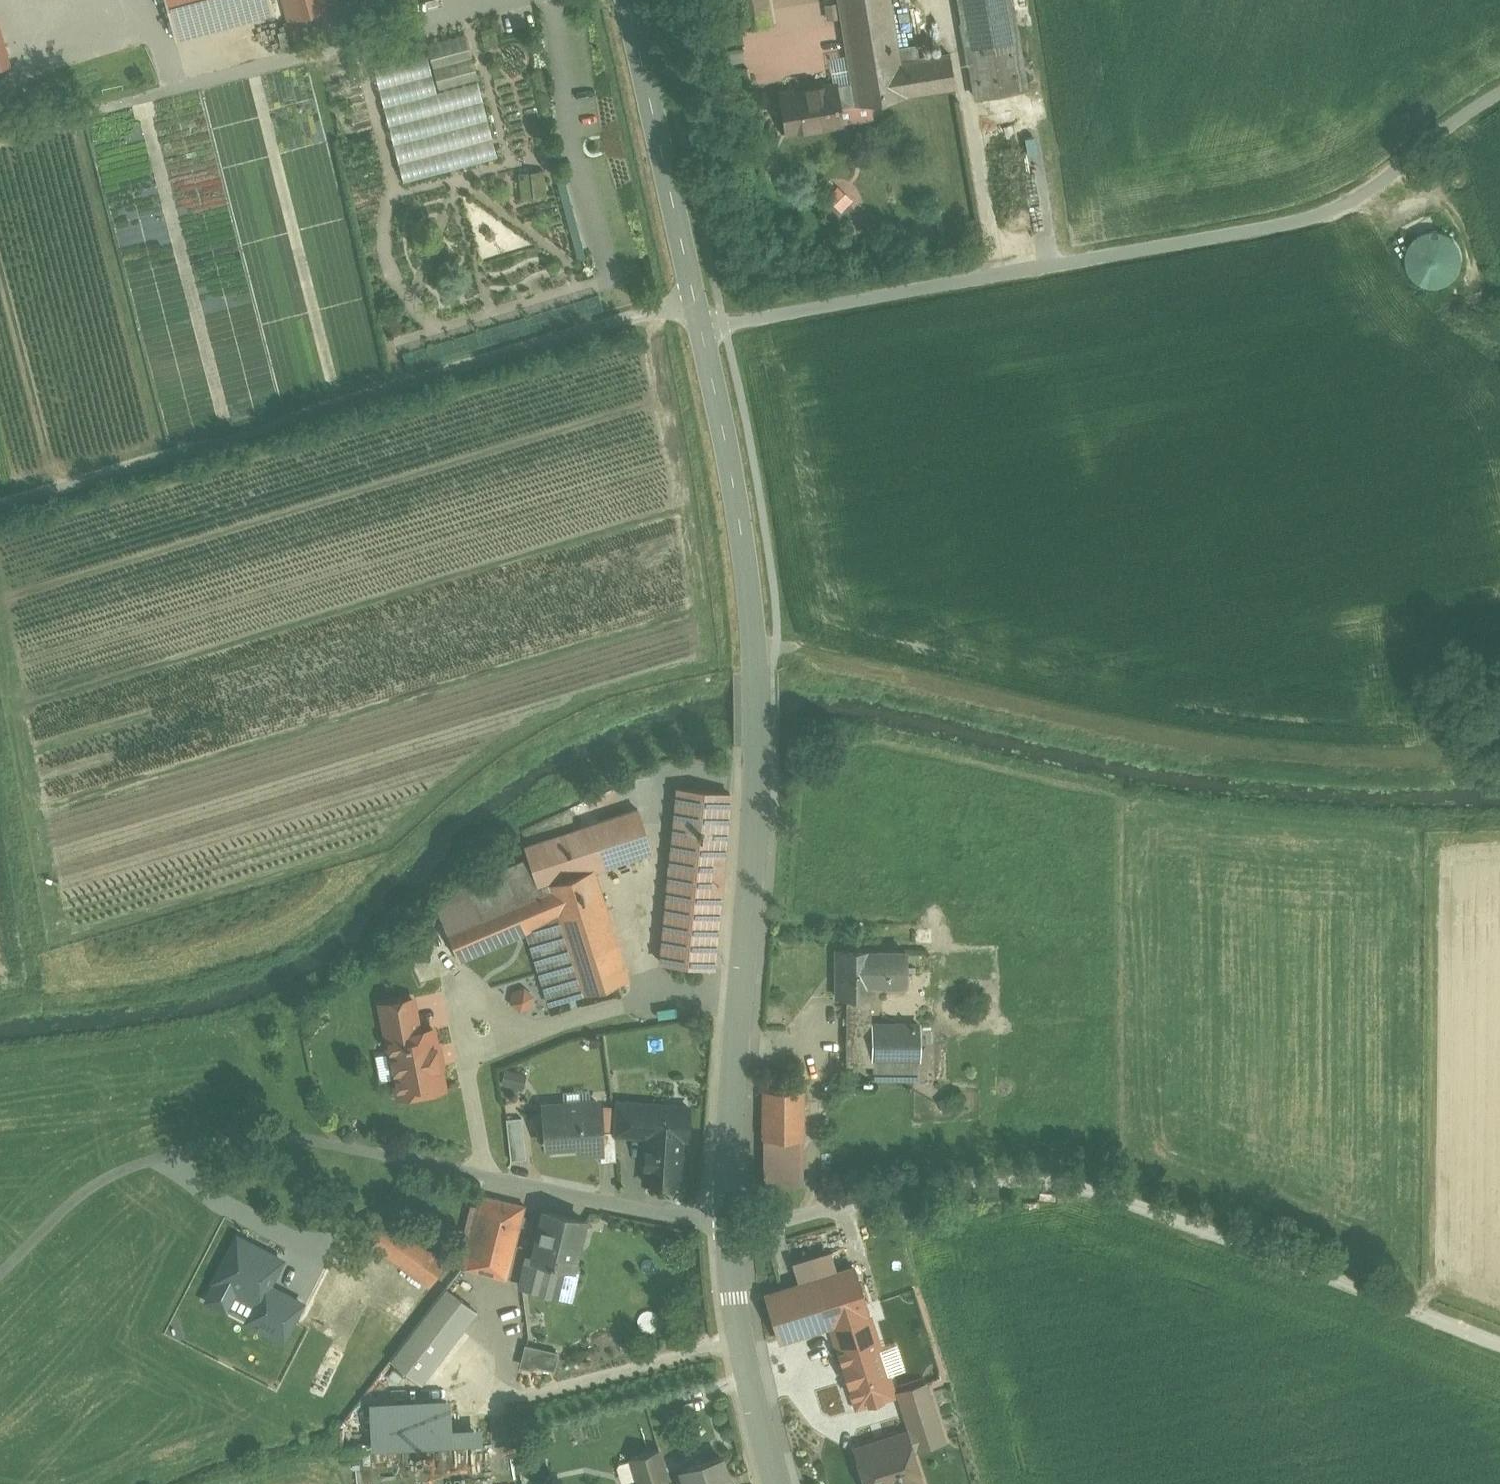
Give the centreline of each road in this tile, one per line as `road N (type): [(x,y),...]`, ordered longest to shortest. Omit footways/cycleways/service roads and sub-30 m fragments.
road 1 (tertiary): [(699,335),(728,468),(751,643),(752,803),(725,1125),(735,1299),(774,1483)]
road 2 (unclassified): [(1499,93),(1377,187),(1319,219),(699,335)]
road 3 (unclassified): [(692,301),(0,510)]
road 4 (tertiary): [(626,0),(692,301)]

